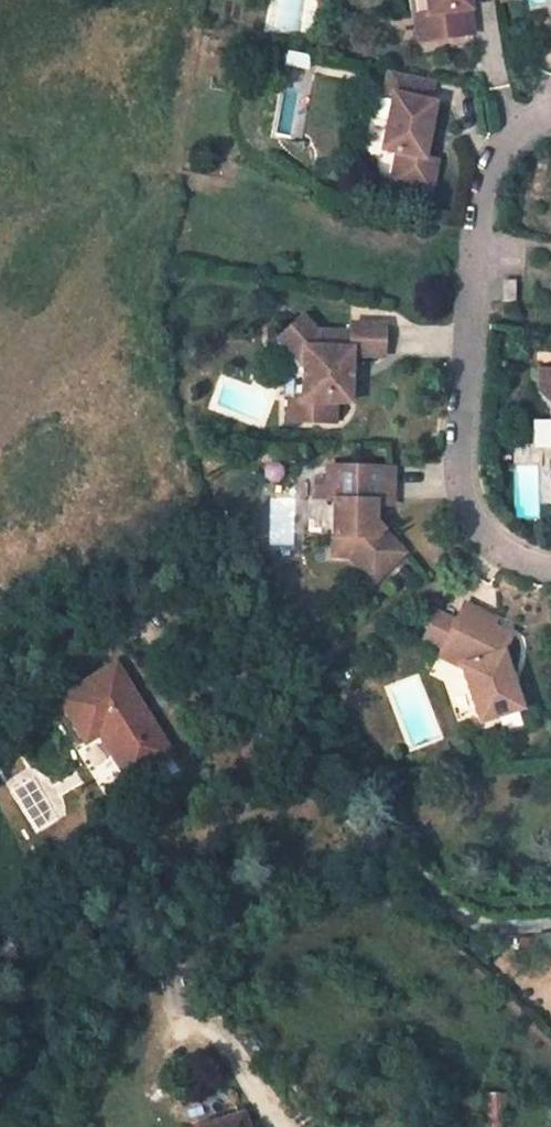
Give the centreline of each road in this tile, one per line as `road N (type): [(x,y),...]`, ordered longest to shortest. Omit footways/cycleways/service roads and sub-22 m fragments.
road 1 (residential): [(550,569),(523,563),(483,537),(458,484),(457,438),(479,196),(502,144),(550,112)]
road 2 (track): [(172,970),(175,948),(206,921),(384,847),(477,922),(550,922)]
road 3 (track): [(384,847),(154,629)]

